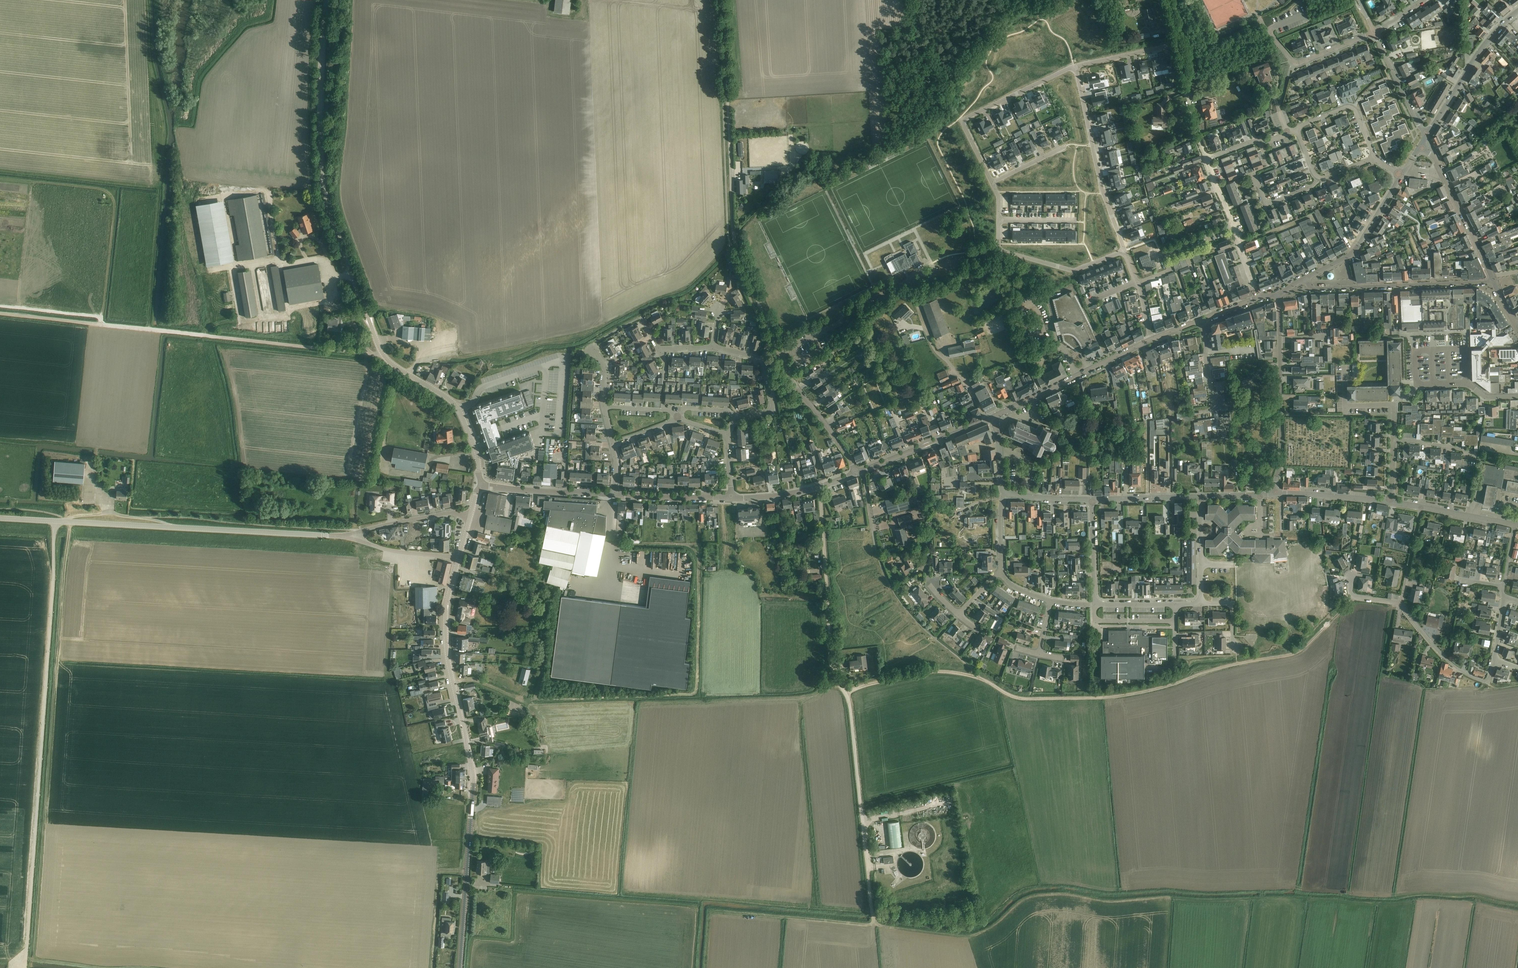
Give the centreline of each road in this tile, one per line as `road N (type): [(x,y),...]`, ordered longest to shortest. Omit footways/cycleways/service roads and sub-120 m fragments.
road 1 (tertiary): [(483,486),(459,409),(384,357),(325,191),(320,101),(328,0)]
road 2 (track): [(29,961),(54,522)]
road 3 (tertiary): [(460,967),(474,780),(446,631),(459,559)]
road 4 (track): [(982,679),(1029,699),(1161,688),(1297,653),(1354,598)]
road 5 (unclassified): [(868,882),(851,703),(831,666),(819,488)]
road 6 (track): [(0,314),(384,357)]
road 7 (unclassified): [(781,356),(736,245),(729,125)]
road 8 (track): [(454,685),(477,681),(533,702),(554,592)]
road 9 (residential): [(1125,251),(1102,193),(1075,66)]
road 10 (residential): [(1305,278),(1315,288),(1492,280)]
road 11 (residential): [(993,183),(967,118),(1075,66)]
road 12 (tertiary): [(993,418),(1152,340)]
road 13 (tertiary): [(341,536),(174,527)]
road 14 (residential): [(1125,251),(1073,270),(1001,250),(999,221)]
road 15 (unclassified): [(1274,494),(1282,457),(1281,338)]
road 16 (tertiary): [(1426,134),(1488,39),(1517,11)]
road 17 (unclassified): [(1492,280),(1440,171),(1420,149)]
road 18 (tertiary): [(1305,278),(1354,252),(1400,177)]
road 19 (residential): [(1374,32),(1298,65),(1260,20)]
road 20 (residential): [(1493,660),(1486,683),(1464,672),(1401,604)]
road 21 (residential): [(735,421),(773,411),(765,365),(713,349)]
road 22 (track): [(845,693),(926,672),(982,679)]
road 23 (unclassified): [(856,473),(781,356)]
road 24 (tertiary): [(862,471),(987,421)]
road 25 (tertiary): [(471,517),(437,515),(341,536)]
road 26 (tertiary): [(614,494),(483,486)]
road 27 (residential): [(987,421),(934,351),(920,310)]
road 28 (track): [(729,125),(720,0)]
road 29 (tertiary): [(341,536),(459,559)]

